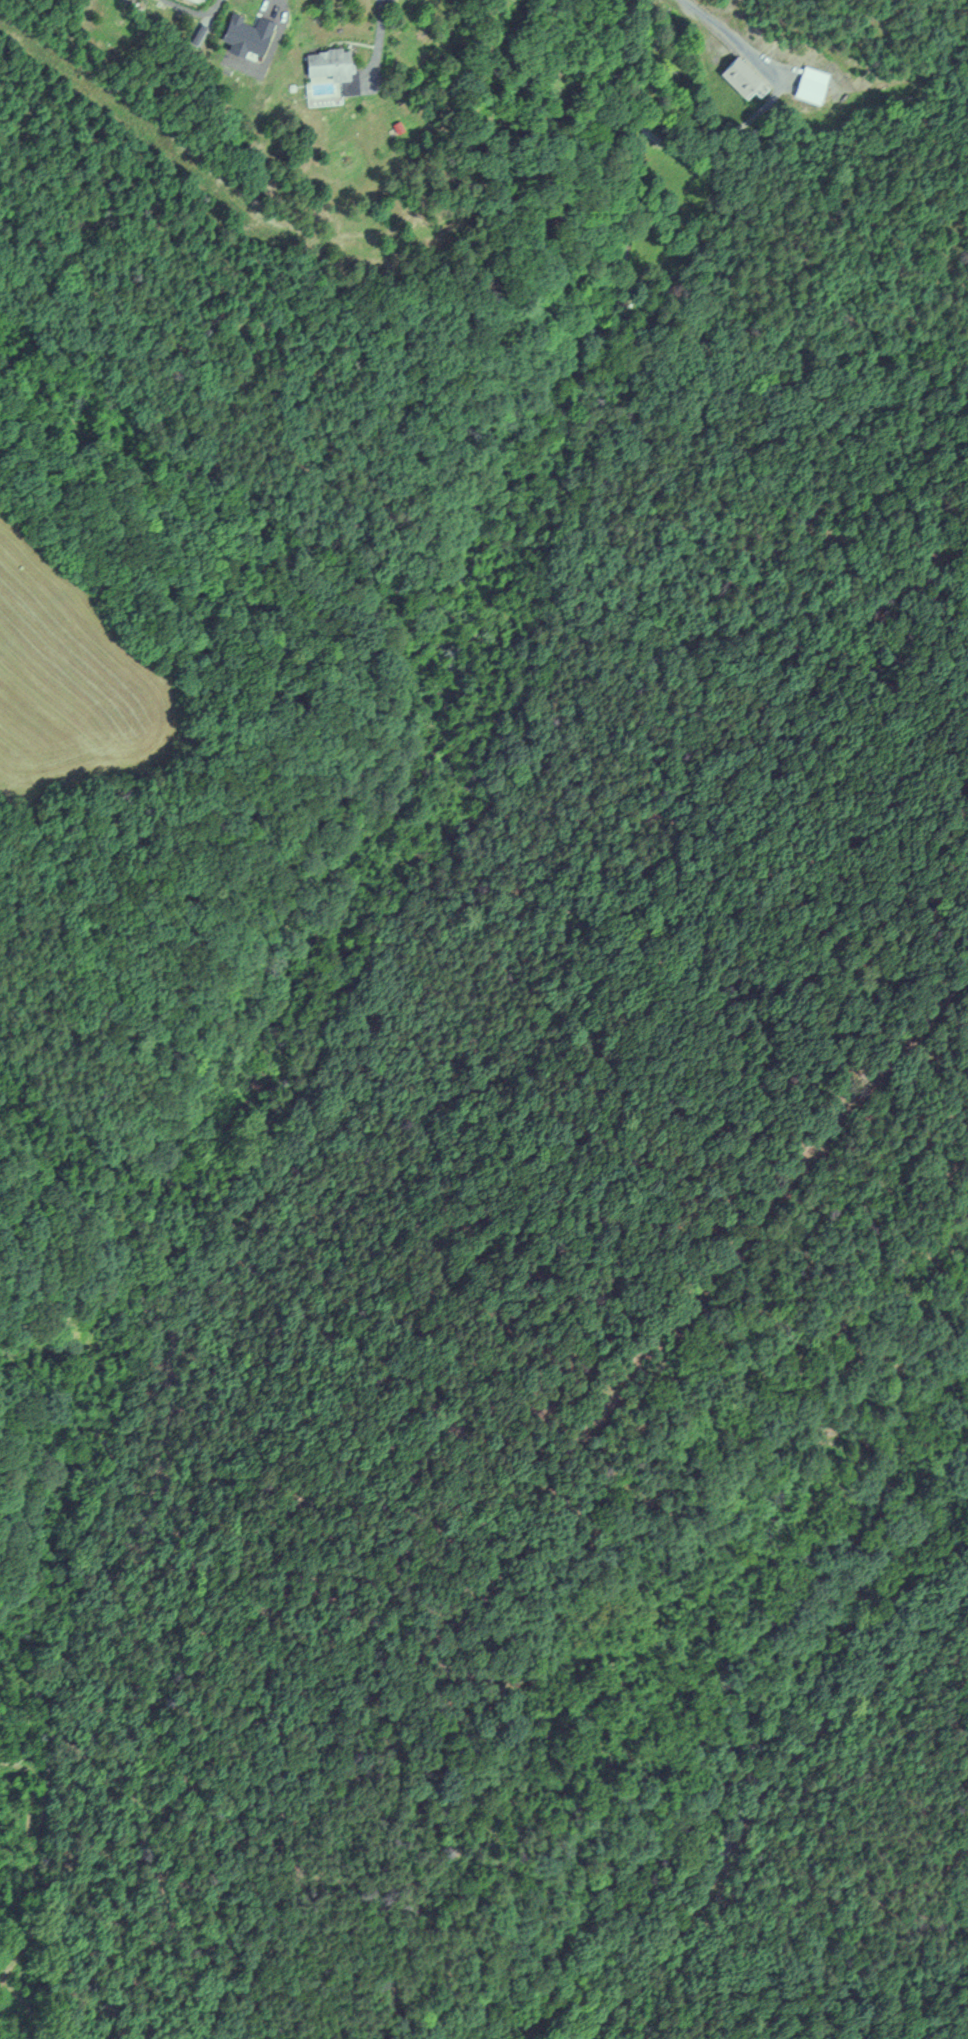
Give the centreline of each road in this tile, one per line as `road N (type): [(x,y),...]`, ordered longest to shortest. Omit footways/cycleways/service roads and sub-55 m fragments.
road 1 (tertiary): [(967,1538),(881,1599),(737,1827),(581,2038)]

